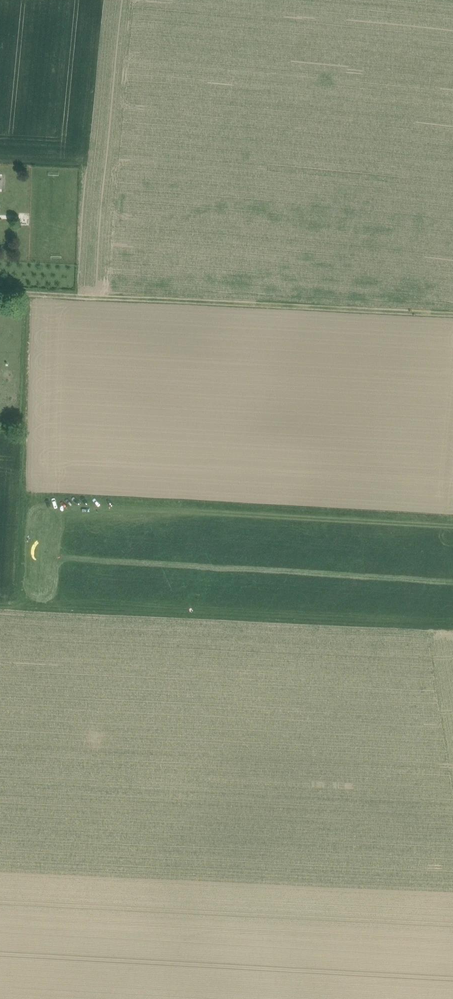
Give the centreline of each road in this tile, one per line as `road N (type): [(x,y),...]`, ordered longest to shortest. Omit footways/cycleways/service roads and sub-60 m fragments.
road 1 (track): [(452,629),(0,604)]
road 2 (track): [(452,316),(0,293)]

